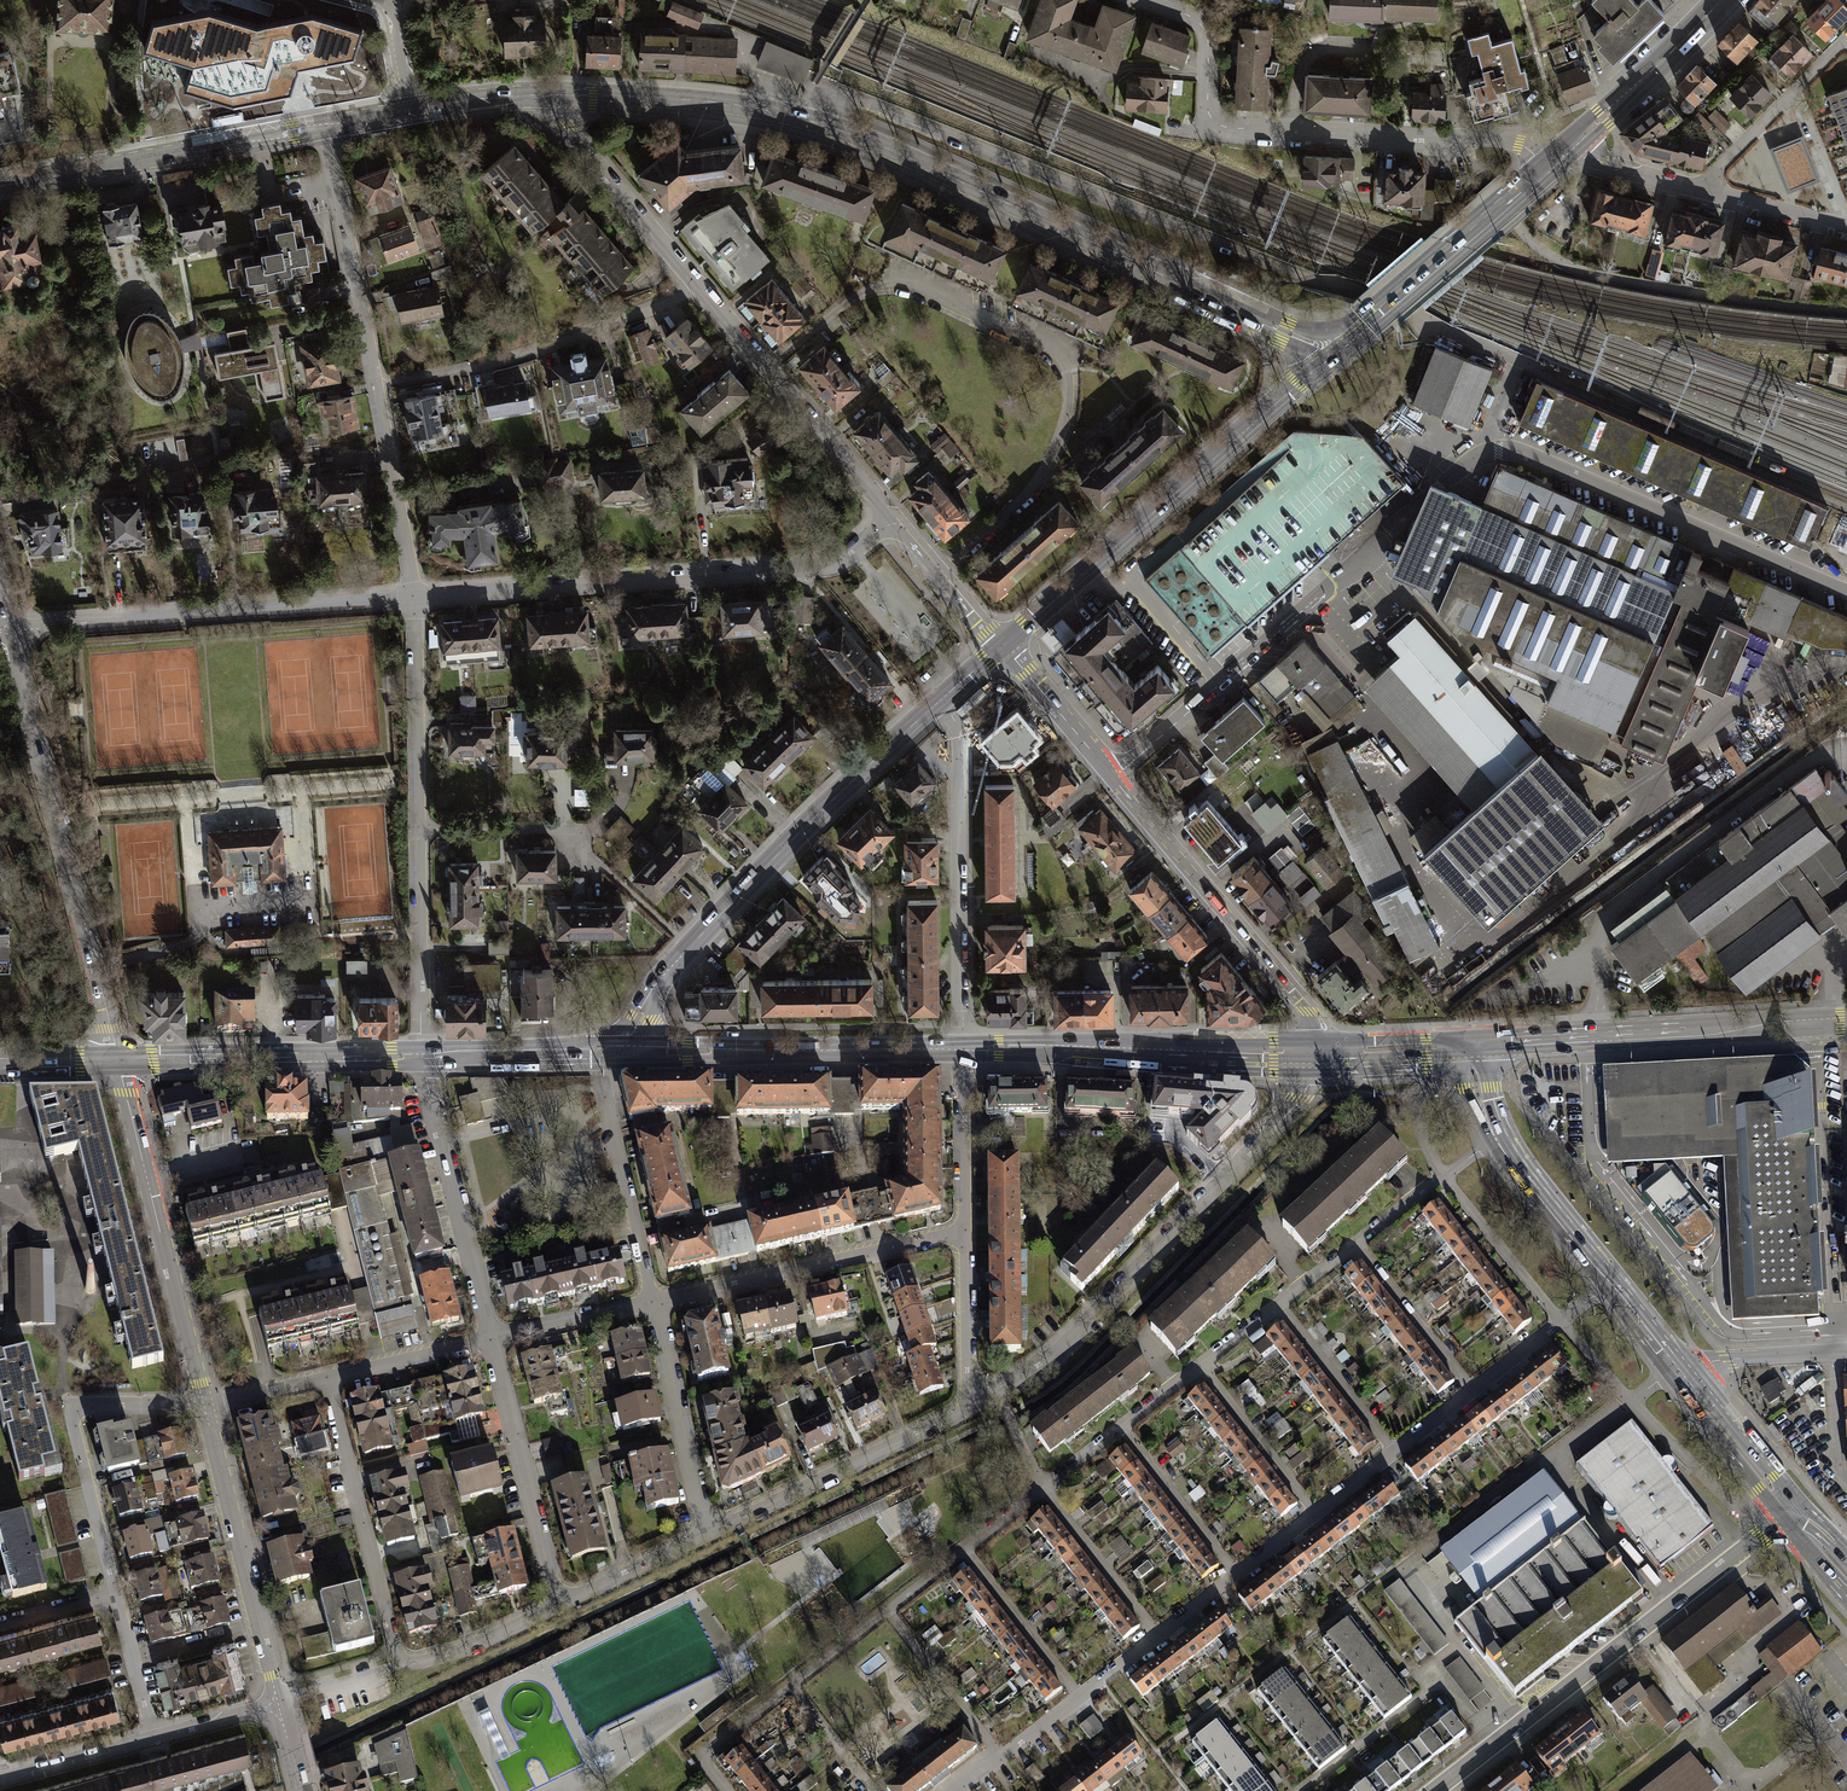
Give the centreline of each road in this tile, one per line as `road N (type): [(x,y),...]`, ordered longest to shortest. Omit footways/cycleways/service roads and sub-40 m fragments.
road 1 (secondary): [(556,95),(729,107),(836,131),(1336,350)]
road 2 (residential): [(969,1409),(1039,1367),(1265,1139),(1302,1099),(1320,1050)]
road 3 (residential): [(415,600),(814,569),(837,562),(895,517)]
road 4 (residential): [(1150,0),(1205,30),(1208,111),(1222,126),(1507,141),(1546,167)]
road 5 (primary): [(620,1053),(672,965),(937,704)]
road 6 (residential): [(328,1379),(396,1652),(408,1661),(427,1659),(558,1605)]
road 7 (tertiary): [(1436,1790),(1796,1513)]
road 8 (primary): [(1003,645),(1336,350)]
road 9 (tertiary): [(13,630),(118,1059)]
road 10 (residential): [(13,630),(415,600)]
road 11 (primary): [(1472,1046),(1846,1024)]
road 12 (tertiary): [(118,1059),(204,1407)]
road 13 (primary): [(963,1049),(1320,1050)]
road 14 (residential): [(937,704),(959,737),(963,1049)]
road 15 (residential): [(1114,777),(1310,1012),(1320,1050)]
road 16 (primary): [(620,1053),(963,1049)]
road 17 (residential): [(1114,777),(1369,549)]
road 18 (residential): [(376,386),(533,353),(703,291)]
road 19 (secondary): [(0,186),(328,125)]
road 20 (residential): [(204,1407),(75,1408),(72,1421),(118,1597)]
road 21 (residential): [(653,1303),(966,1231)]
road 22 (primary): [(118,1059),(426,1056)]
road 23 (tertiary): [(204,1407),(279,1705)]
road 24 (residential): [(703,291),(895,517)]
road 25 (residential): [(426,1056),(494,1340)]
road 26 (residential): [(706,1533),(969,1409)]
road 27 (primary): [(1336,350),(1546,167)]
road 28 (residential): [(494,1340),(558,1605)]
road 29 (residential): [(328,125),(376,386)]
road 30 (residential): [(556,95),(566,126),(703,291)]
road 31 (residential): [(653,1303),(706,1533)]
road 32 (residential): [(419,831),(415,600)]
road 33 (residential): [(602,1082),(653,1303)]
road 34 (residential): [(419,831),(426,1056)]
road 35 (residential): [(376,386),(415,600)]
road 36 (primary): [(1573,144),(1721,0)]
road 37 (primary): [(426,1056),(620,1053)]
road 38 (residential): [(887,1611),(1002,1760)]
road 39 (residential): [(1043,1490),(1158,1638)]
road 40 (residential): [(964,1552),(1080,1698)]
road 41 (residential): [(1201,1368),(1318,1513)]
road 42 (residential): [(1280,1307),(1395,1452)]
road 43 (residential): [(1122,1430),(1237,1575)]
road 44 (secondary): [(1495,1140),(1611,1283)]
road 45 (residential): [(1356,1248),(1473,1390)]
road 46 (secondary): [(1680,1371),(1796,1513)]
road 47 (residential): [(963,1049),(966,1231)]
road 48 (residential): [(966,1231),(969,1409)]
road 49 (residential): [(1356,1248),(1495,1140)]
road 50 (residential): [(1473,1390),(1611,1283)]
road 51 (residential): [(1003,645),(1114,777)]
road 52 (residential): [(328,1379),(494,1340)]
road 53 (residential): [(895,517),(1003,645)]
road 54 (residential): [(1680,1371),(1728,1360),(1846,1353)]
road 55 (residential): [(558,1605),(706,1533)]
road 56 (residential): [(494,1340),(653,1303)]
road 57 (residential): [(0,1780),(154,1739)]
road 58 (residential): [(1698,188),(1846,227)]
road 59 (primary): [(1320,1050),(1472,1046)]
road 60 (residential): [(118,1597),(154,1739)]
road 61 (secondary): [(412,109),(556,95)]
road 62 (residential): [(1698,188),(1796,89)]
road 63 (residential): [(1796,89),(1846,219)]
road 64 (residential): [(1573,144),(1605,163),(1698,188)]
road 65 (residential): [(791,1686),(872,1790)]
road 66 (residential): [(154,1739),(279,1705)]
road 67 (residential): [(204,1407),(328,1379)]
road 68 (residential): [(791,1686),(887,1611)]
road 69 (residential): [(0,1627),(118,1597)]

